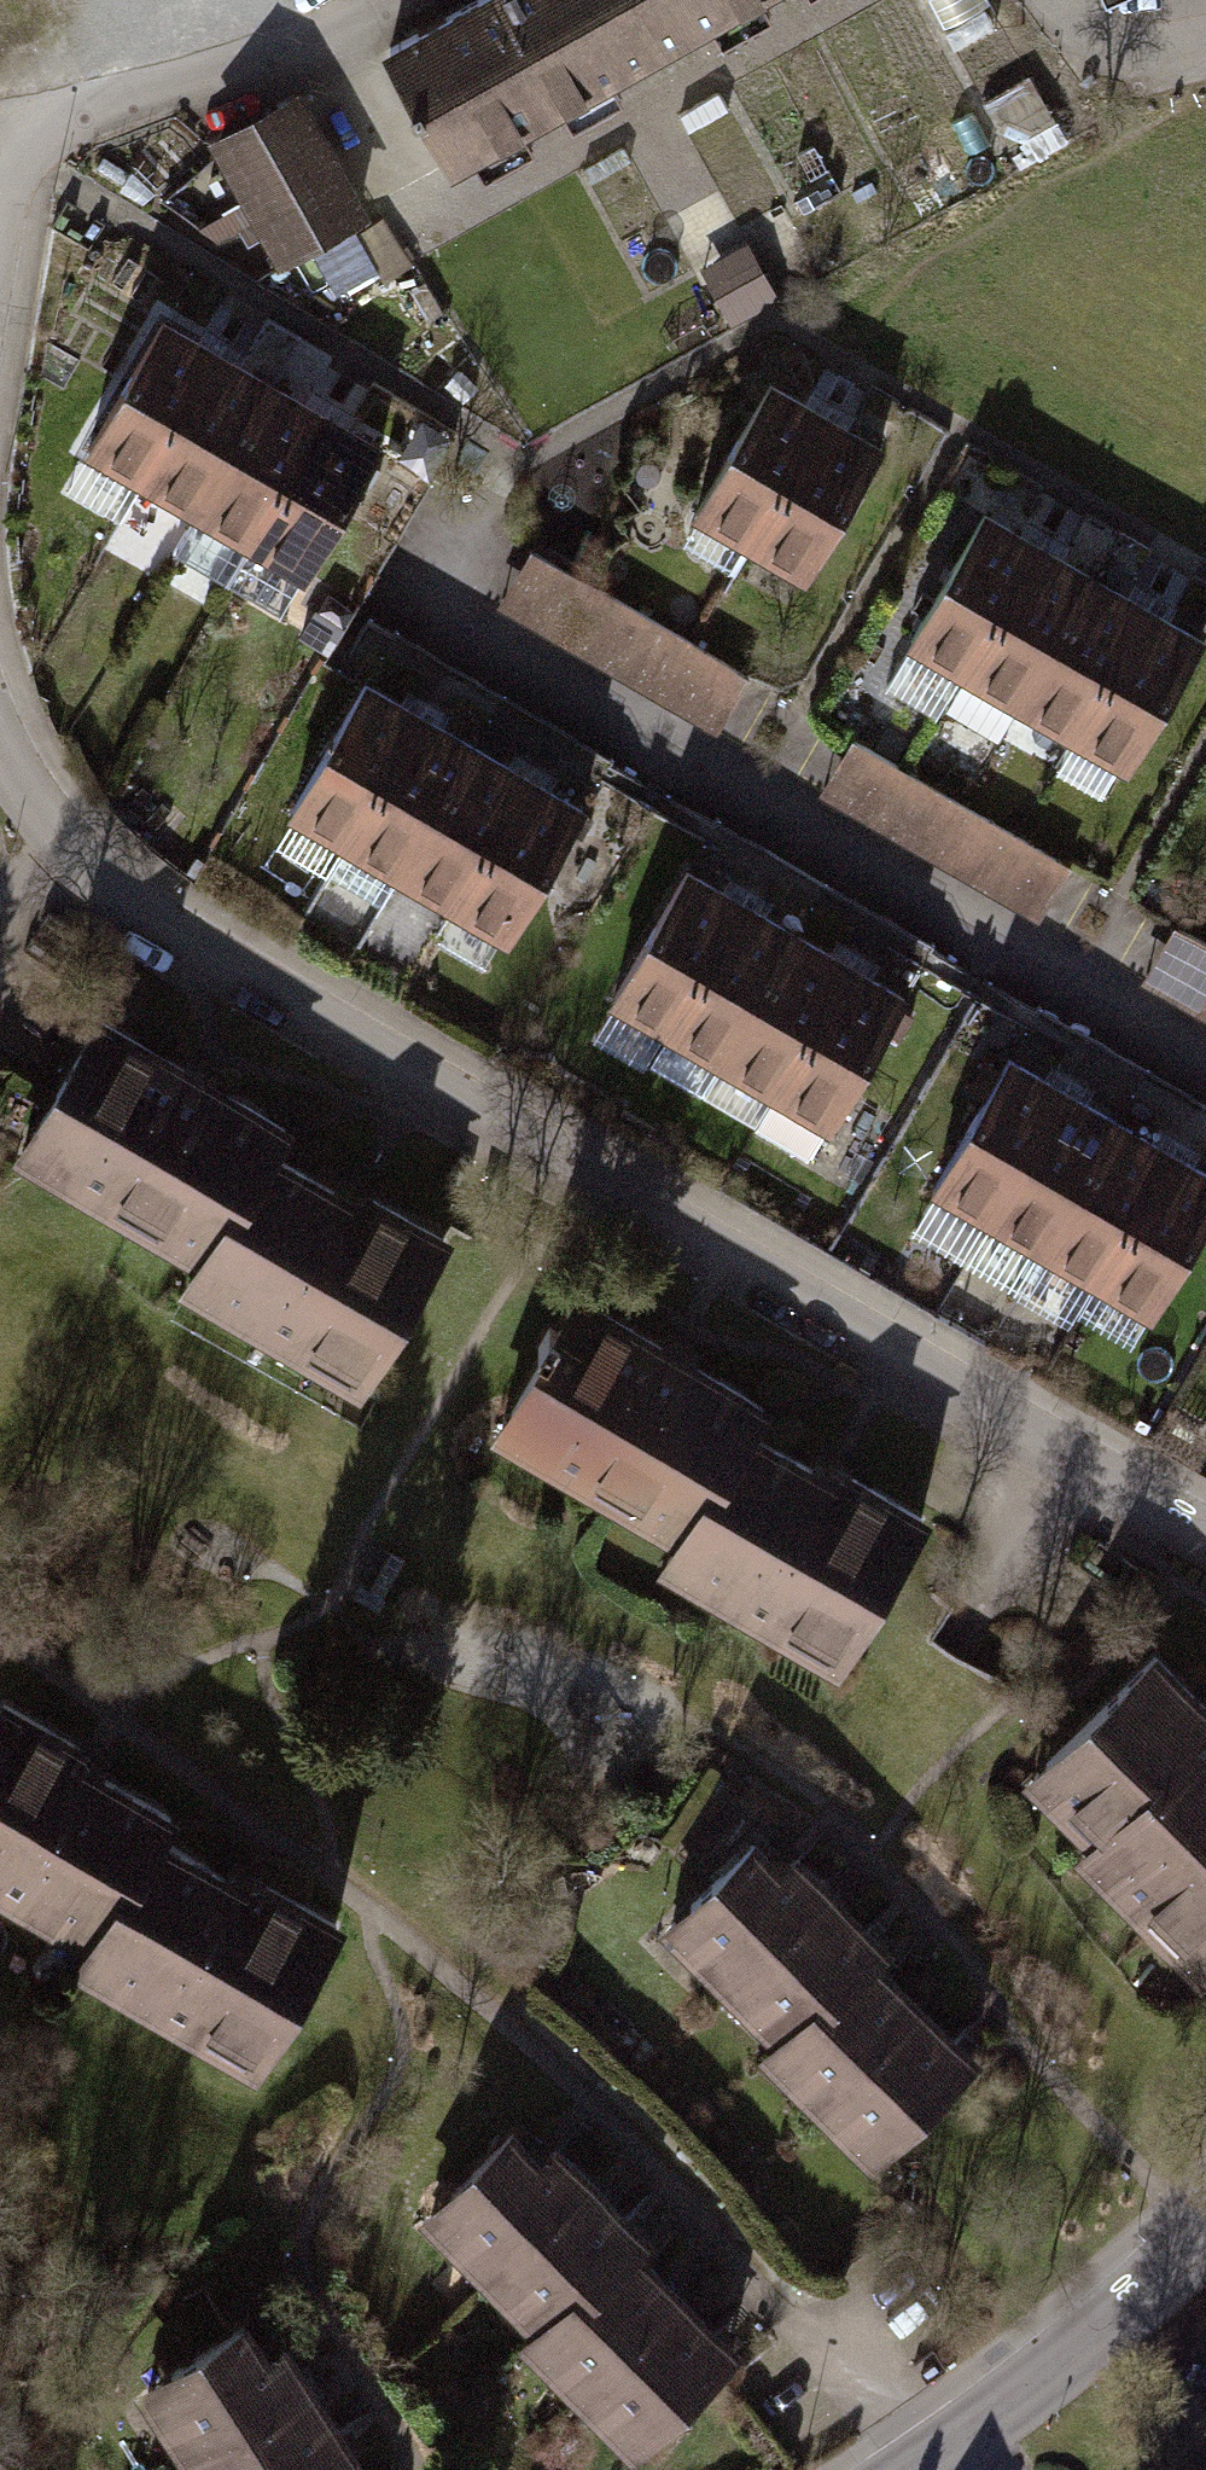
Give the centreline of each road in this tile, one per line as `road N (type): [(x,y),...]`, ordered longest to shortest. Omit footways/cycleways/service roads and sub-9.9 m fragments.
road 1 (residential): [(1205,1532),(105,893),(28,773),(0,703)]
road 2 (residential): [(1205,2227),(910,2469)]
road 3 (residential): [(0,243),(79,106)]

